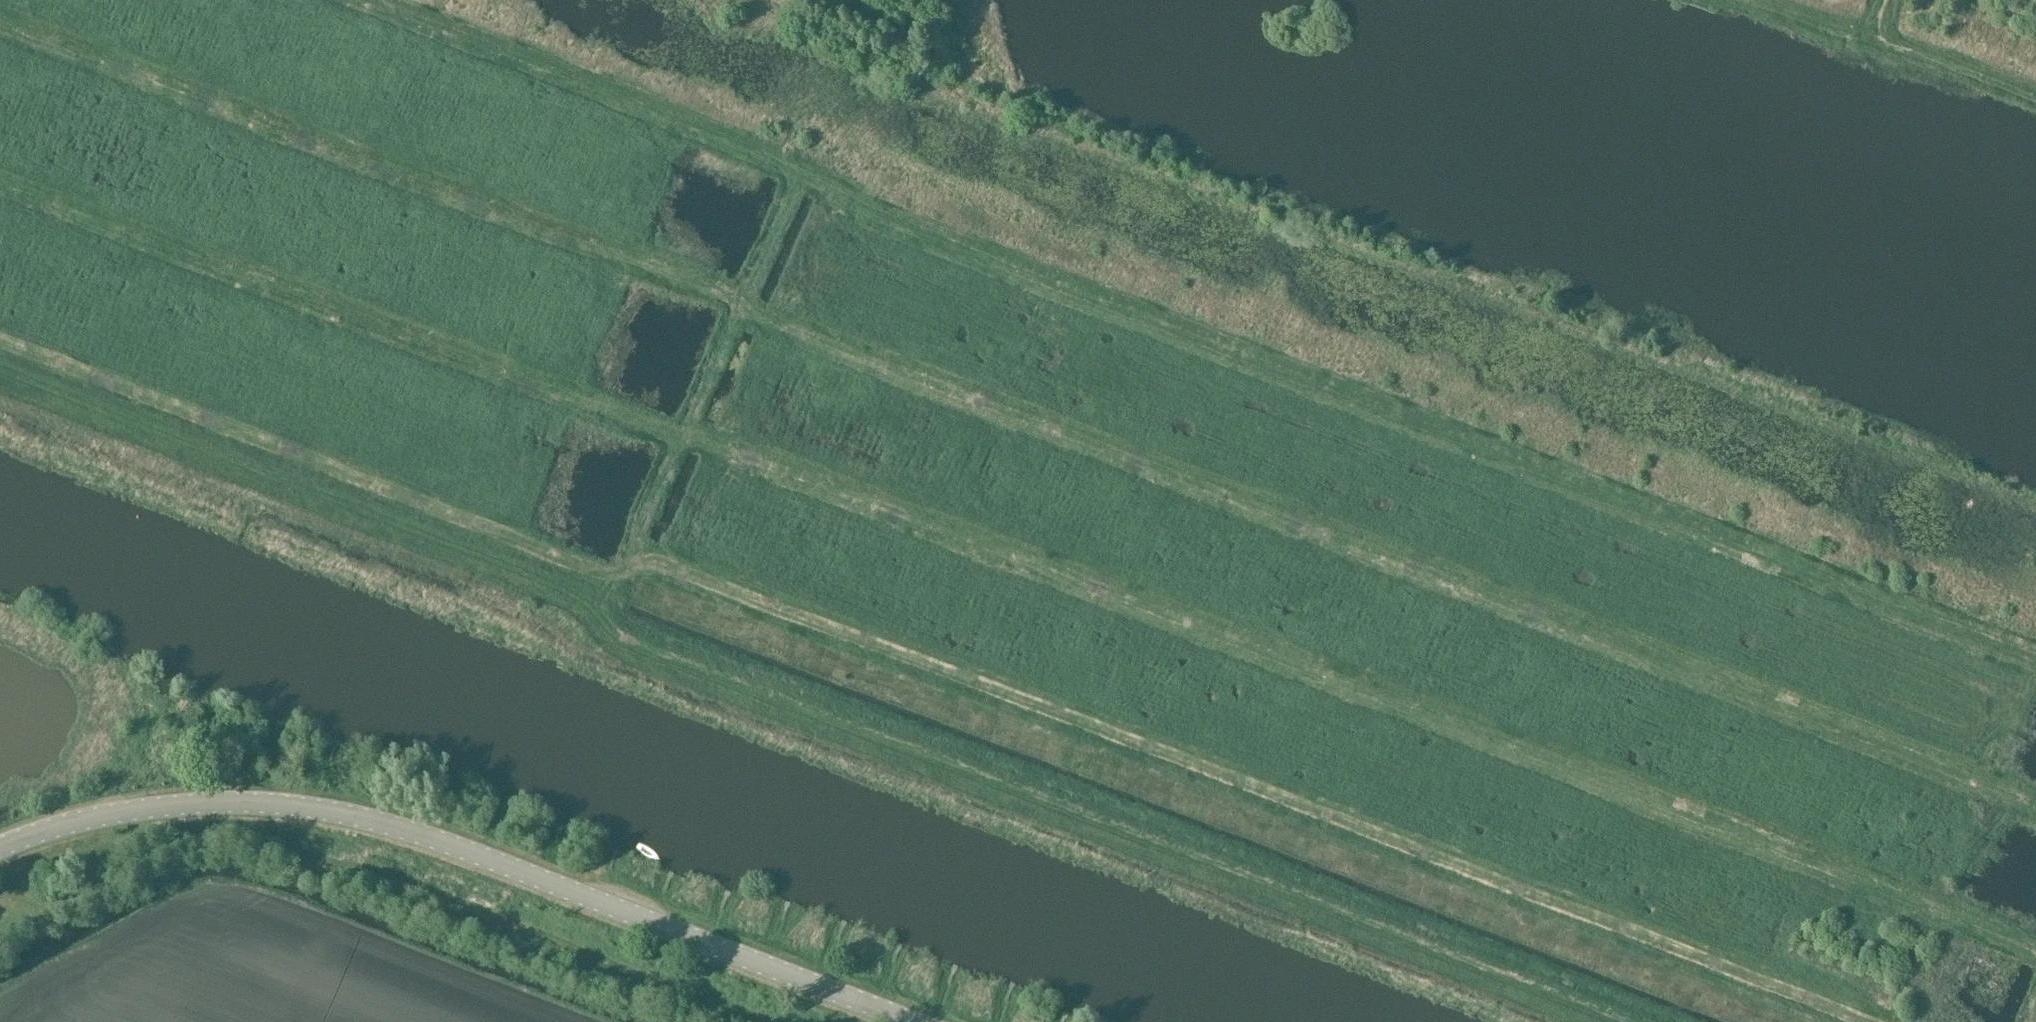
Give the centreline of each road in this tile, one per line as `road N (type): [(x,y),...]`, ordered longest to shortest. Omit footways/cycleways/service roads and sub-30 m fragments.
road 1 (tertiary): [(908,1021),(435,840),(334,810),(234,802),(118,810),(0,847)]

